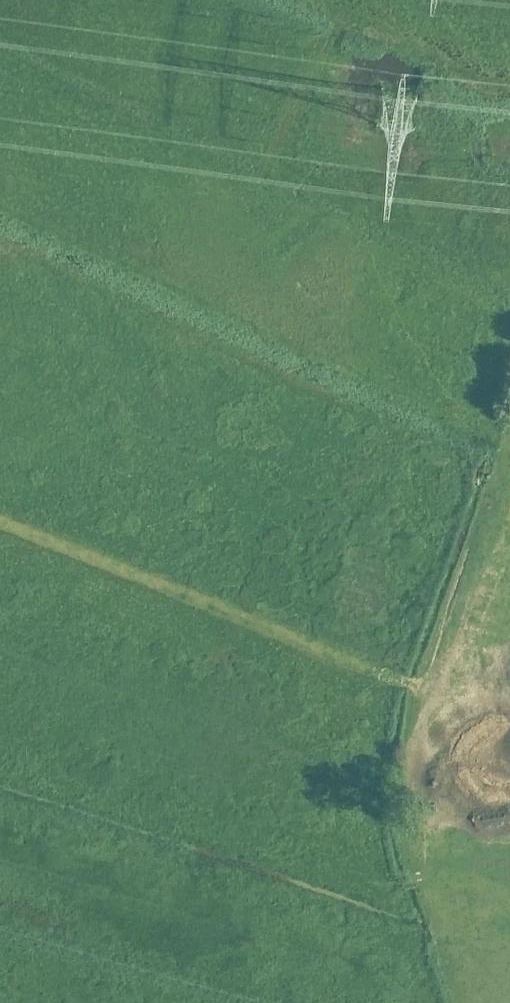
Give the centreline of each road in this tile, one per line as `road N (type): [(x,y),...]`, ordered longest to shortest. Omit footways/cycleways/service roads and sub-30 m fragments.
road 1 (track): [(0,526),(429,694),(509,704)]

